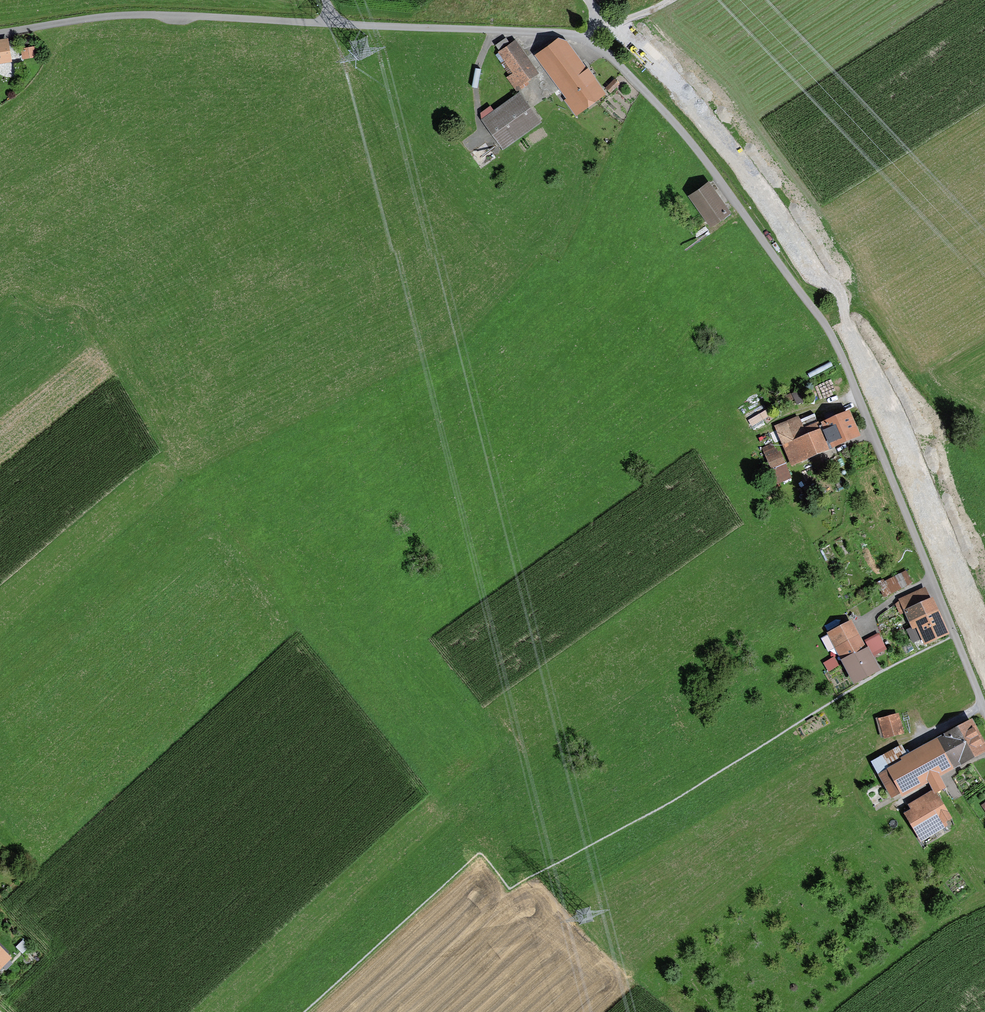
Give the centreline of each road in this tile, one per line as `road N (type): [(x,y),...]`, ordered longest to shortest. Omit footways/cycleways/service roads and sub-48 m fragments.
road 1 (residential): [(331,24),(582,39),(671,119),(832,335),(984,711)]
road 2 (residential): [(0,33),(125,15),(331,24)]

